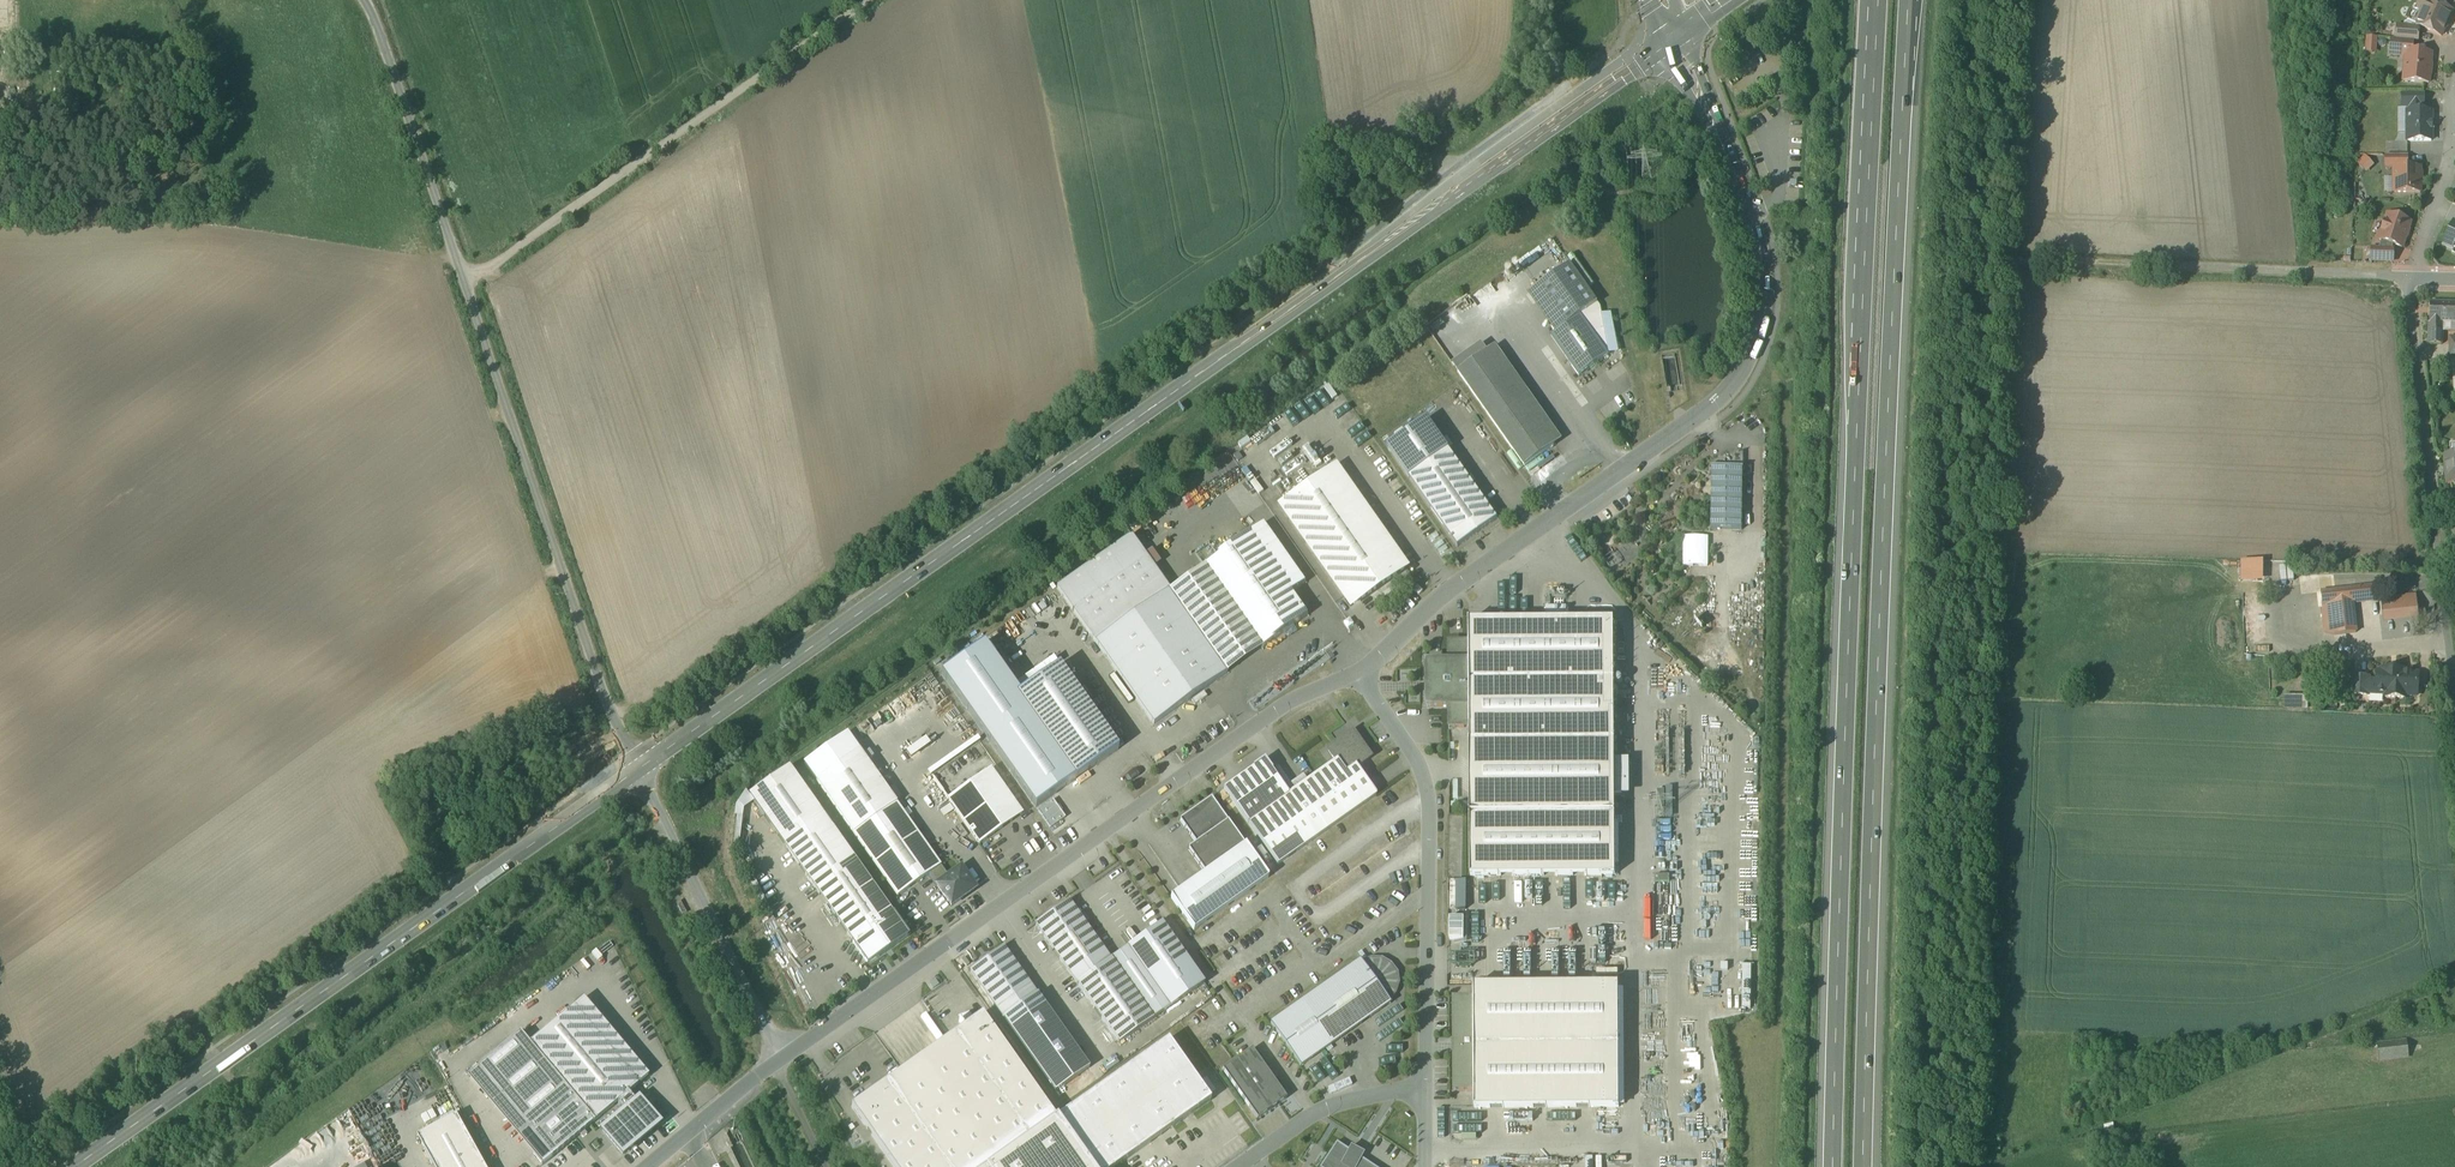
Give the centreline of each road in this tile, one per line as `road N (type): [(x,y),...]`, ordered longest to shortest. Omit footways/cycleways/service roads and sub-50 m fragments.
road 1 (secondary): [(639,769),(1616,75)]
road 2 (motorway): [(1874,0),(1833,1166)]
road 3 (motorway): [(1870,1166),(1910,0)]
road 4 (unclassified): [(370,0),(639,769)]
road 5 (residential): [(1702,92),(1730,151),(1763,266),(1763,309),(1737,380),(1716,403),(1457,585),(1360,673)]
road 6 (residential): [(1360,673),(1288,701),(776,1064)]
road 7 (secondary): [(75,1166),(639,769)]
road 8 (track): [(469,271),(856,0)]
road 9 (residential): [(2454,742),(2409,275)]
road 10 (residential): [(1360,673),(1428,788),(1425,1091)]
road 11 (unclassified): [(2409,275),(2024,245)]
road 12 (residential): [(639,769),(776,1064)]
road 13 (residential): [(2409,275),(2453,163),(2454,61)]
road 14 (residential): [(1425,1091),(1330,1108),(1239,1166)]
road 15 (residential): [(776,1064),(648,1166)]

